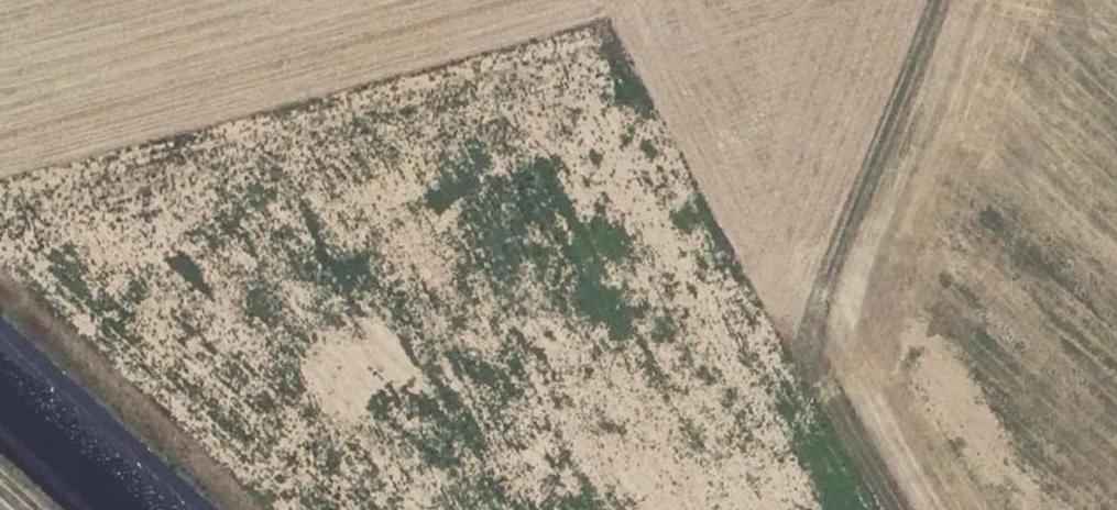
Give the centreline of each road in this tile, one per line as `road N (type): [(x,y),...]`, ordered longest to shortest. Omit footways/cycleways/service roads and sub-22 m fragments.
road 1 (track): [(901,509),(823,380),(818,314),(939,0)]

